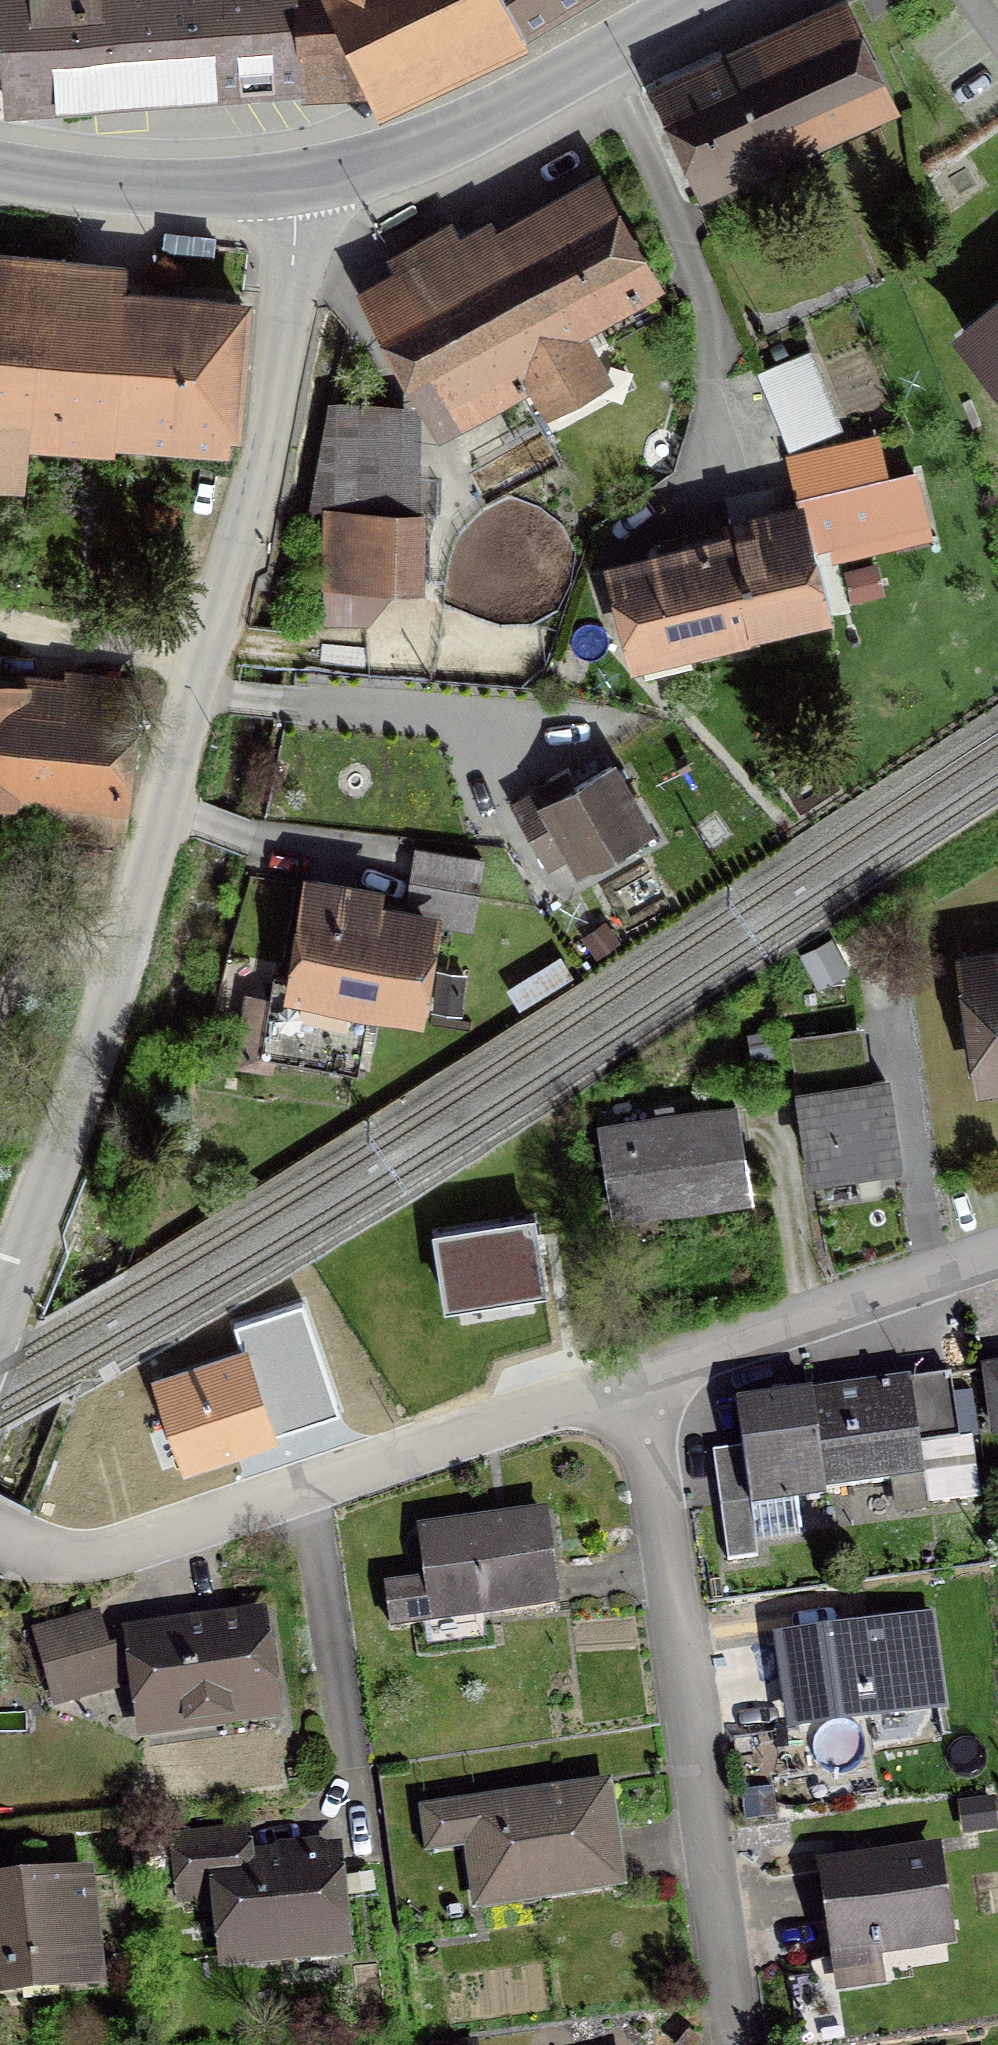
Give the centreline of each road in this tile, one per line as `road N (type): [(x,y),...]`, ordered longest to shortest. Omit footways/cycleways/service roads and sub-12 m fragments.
road 1 (unclassified): [(289,181),(295,262),(268,424),(124,950),(0,1303)]
road 2 (residential): [(639,1378),(730,2044)]
road 3 (residential): [(639,1378),(95,1557),(51,1556),(0,1535)]
road 4 (tertiary): [(693,0),(452,136),(289,181)]
road 5 (residential): [(997,1252),(639,1378)]
road 6 (tertiary): [(289,181),(144,186),(0,165)]
road 7 (track): [(203,665),(0,621)]
road 8 (track): [(124,950),(35,966),(0,1003)]

